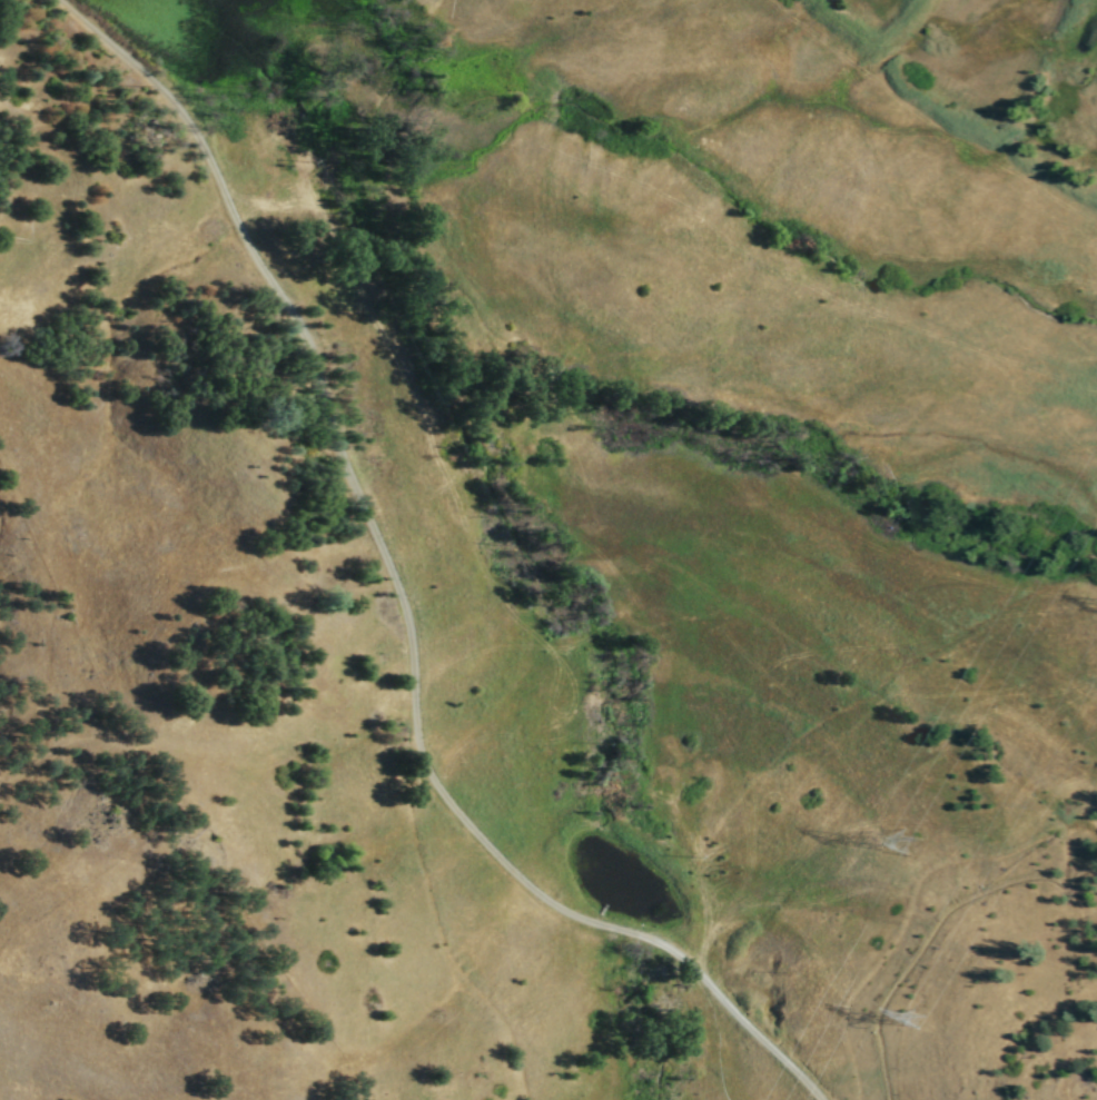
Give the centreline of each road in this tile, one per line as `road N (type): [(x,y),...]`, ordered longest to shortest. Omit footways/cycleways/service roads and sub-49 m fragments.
road 1 (track): [(821,1099),(675,952),(550,902),(447,802),(421,746),(406,608),(308,333),(245,236),(187,115),(63,0)]

